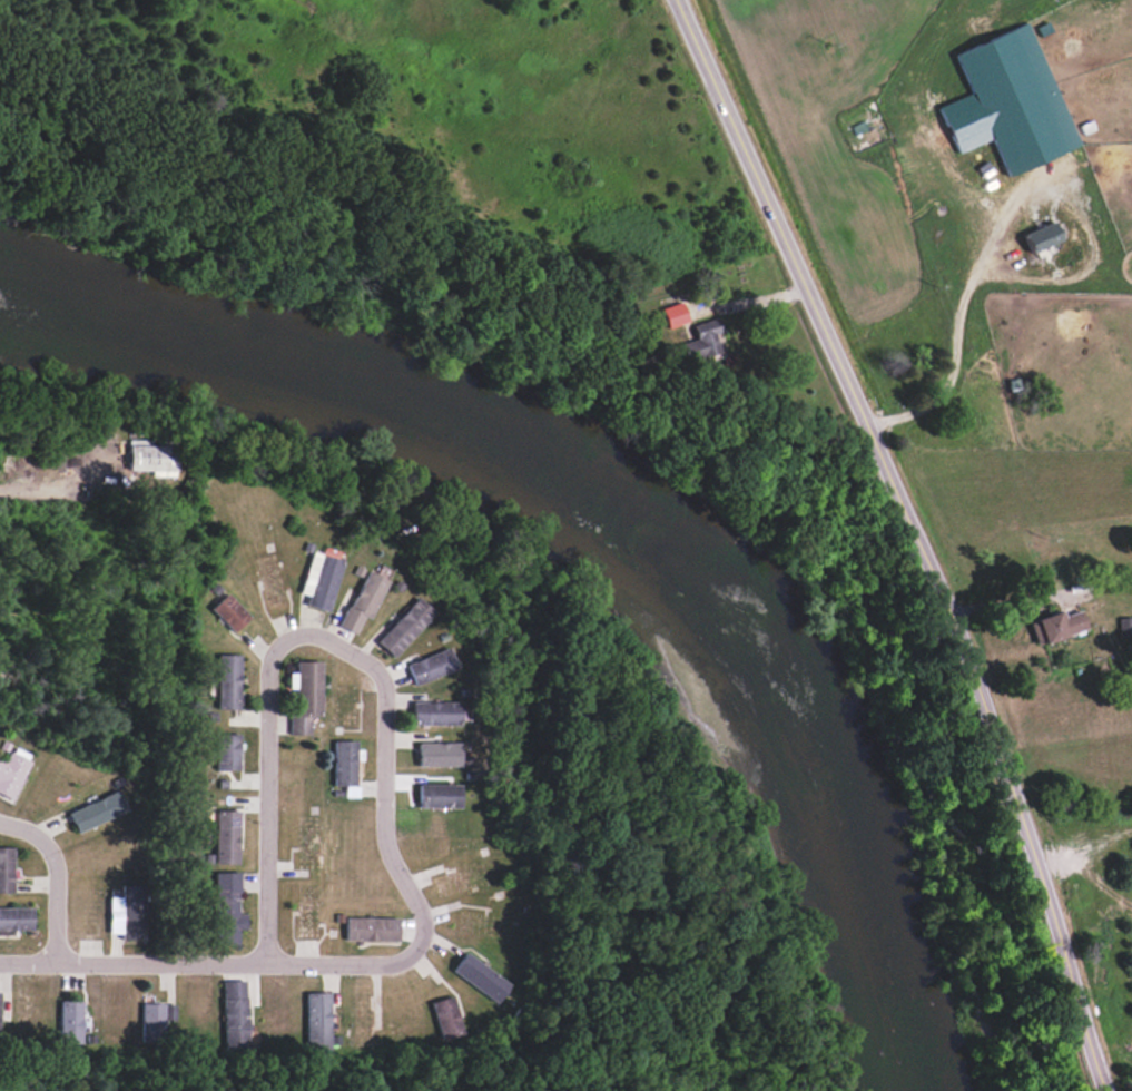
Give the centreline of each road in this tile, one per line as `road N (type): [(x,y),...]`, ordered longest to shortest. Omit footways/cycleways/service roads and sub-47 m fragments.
road 1 (tertiary): [(1103,1090),(956,631),(679,0)]
road 2 (residential): [(265,964),(267,659),(286,637),(313,631),(376,669),(385,684),(386,855),(426,913),(421,942),(395,963)]
road 3 (residential): [(0,964),(395,963)]
road 4 (residential): [(0,823),(42,838),(55,861),(57,965)]

